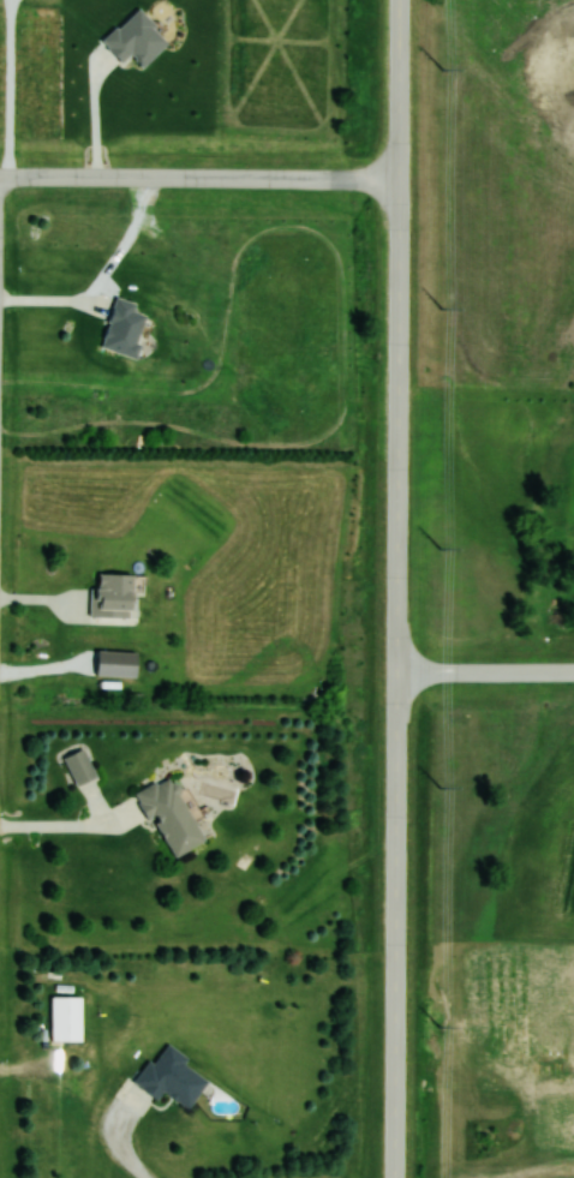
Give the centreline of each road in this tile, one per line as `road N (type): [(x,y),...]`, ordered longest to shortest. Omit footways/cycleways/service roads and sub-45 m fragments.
road 1 (tertiary): [(395,1177),(401,0)]
road 2 (residential): [(400,181),(0,177)]
road 3 (residential): [(573,673),(396,674)]

